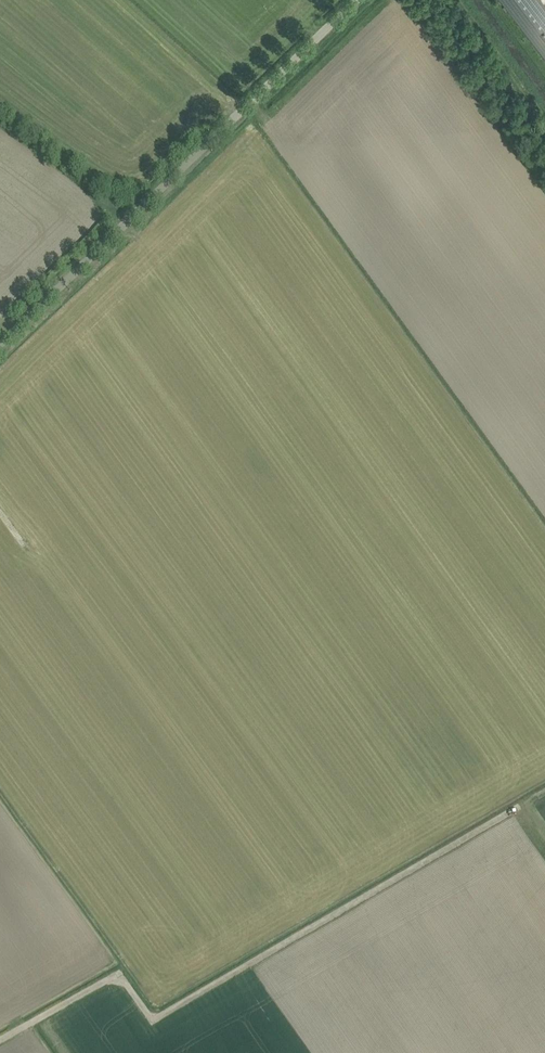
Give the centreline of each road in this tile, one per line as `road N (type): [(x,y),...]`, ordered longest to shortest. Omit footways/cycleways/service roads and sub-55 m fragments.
road 1 (track): [(515,811),(154,1022),(121,977),(0,1044)]
road 2 (unclassified): [(0,355),(362,0)]
road 3 (track): [(159,730),(0,510)]
road 4 (track): [(544,114),(459,0)]

